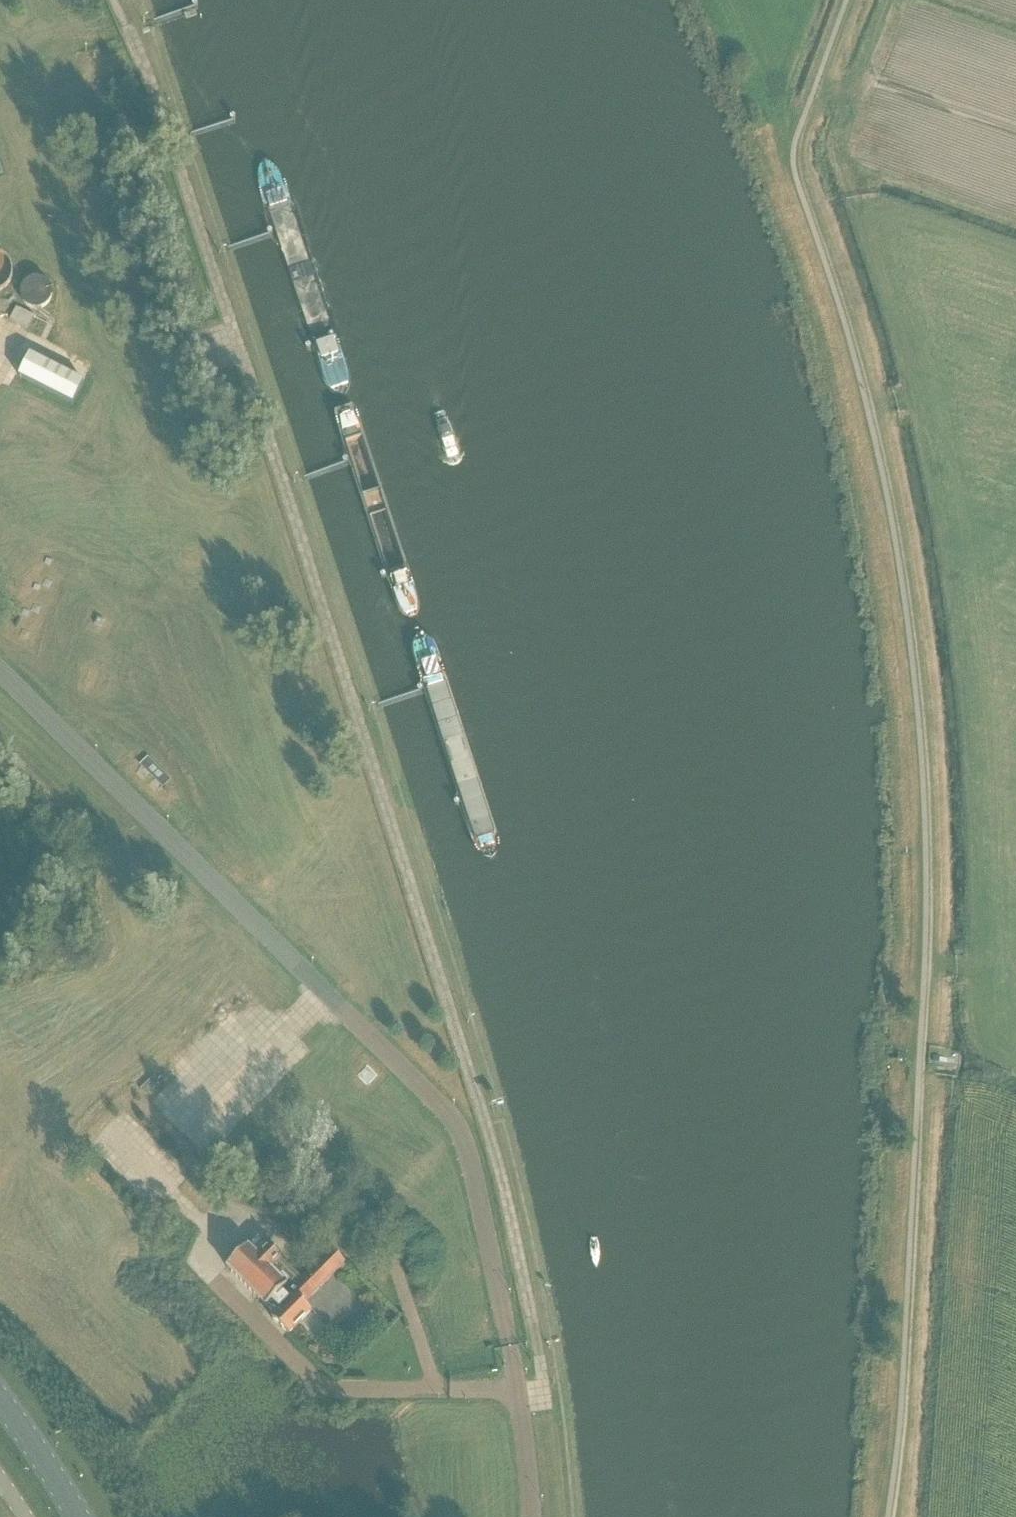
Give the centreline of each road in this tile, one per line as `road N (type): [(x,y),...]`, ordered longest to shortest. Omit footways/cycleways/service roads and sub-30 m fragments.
road 1 (track): [(888,1516),(902,1406),(925,966),(920,727),(877,448),(793,161),(847,0)]
road 2 (primary): [(78,1516),(0,1398)]
road 3 (residential): [(531,1516),(516,1390)]

